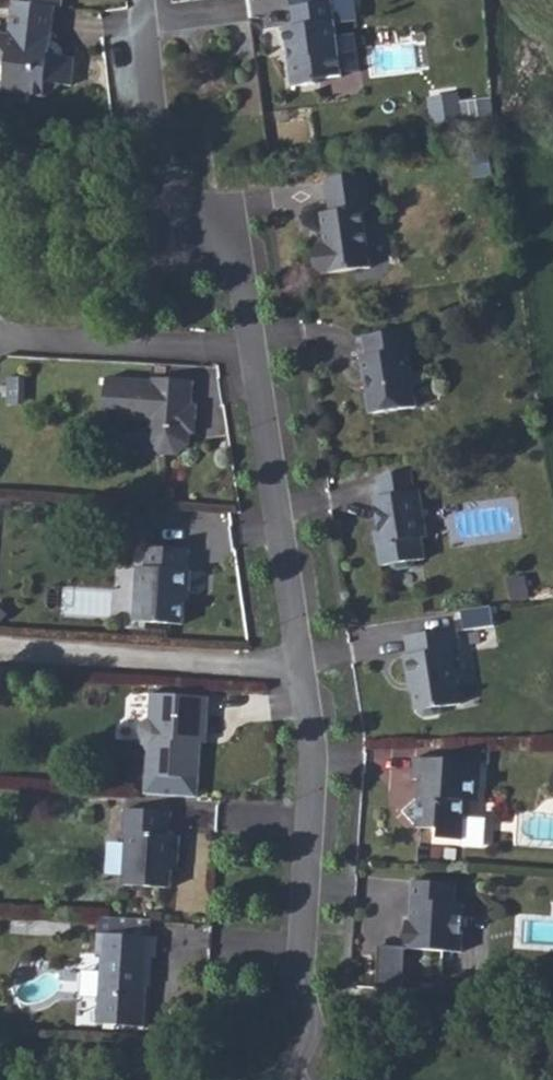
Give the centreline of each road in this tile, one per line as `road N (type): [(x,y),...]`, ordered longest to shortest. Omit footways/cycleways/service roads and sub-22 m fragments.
road 1 (residential): [(143,0),(159,163),(173,211),(224,243),(245,289),(315,752),(303,985),(319,1028),(300,1067),(303,1079)]

